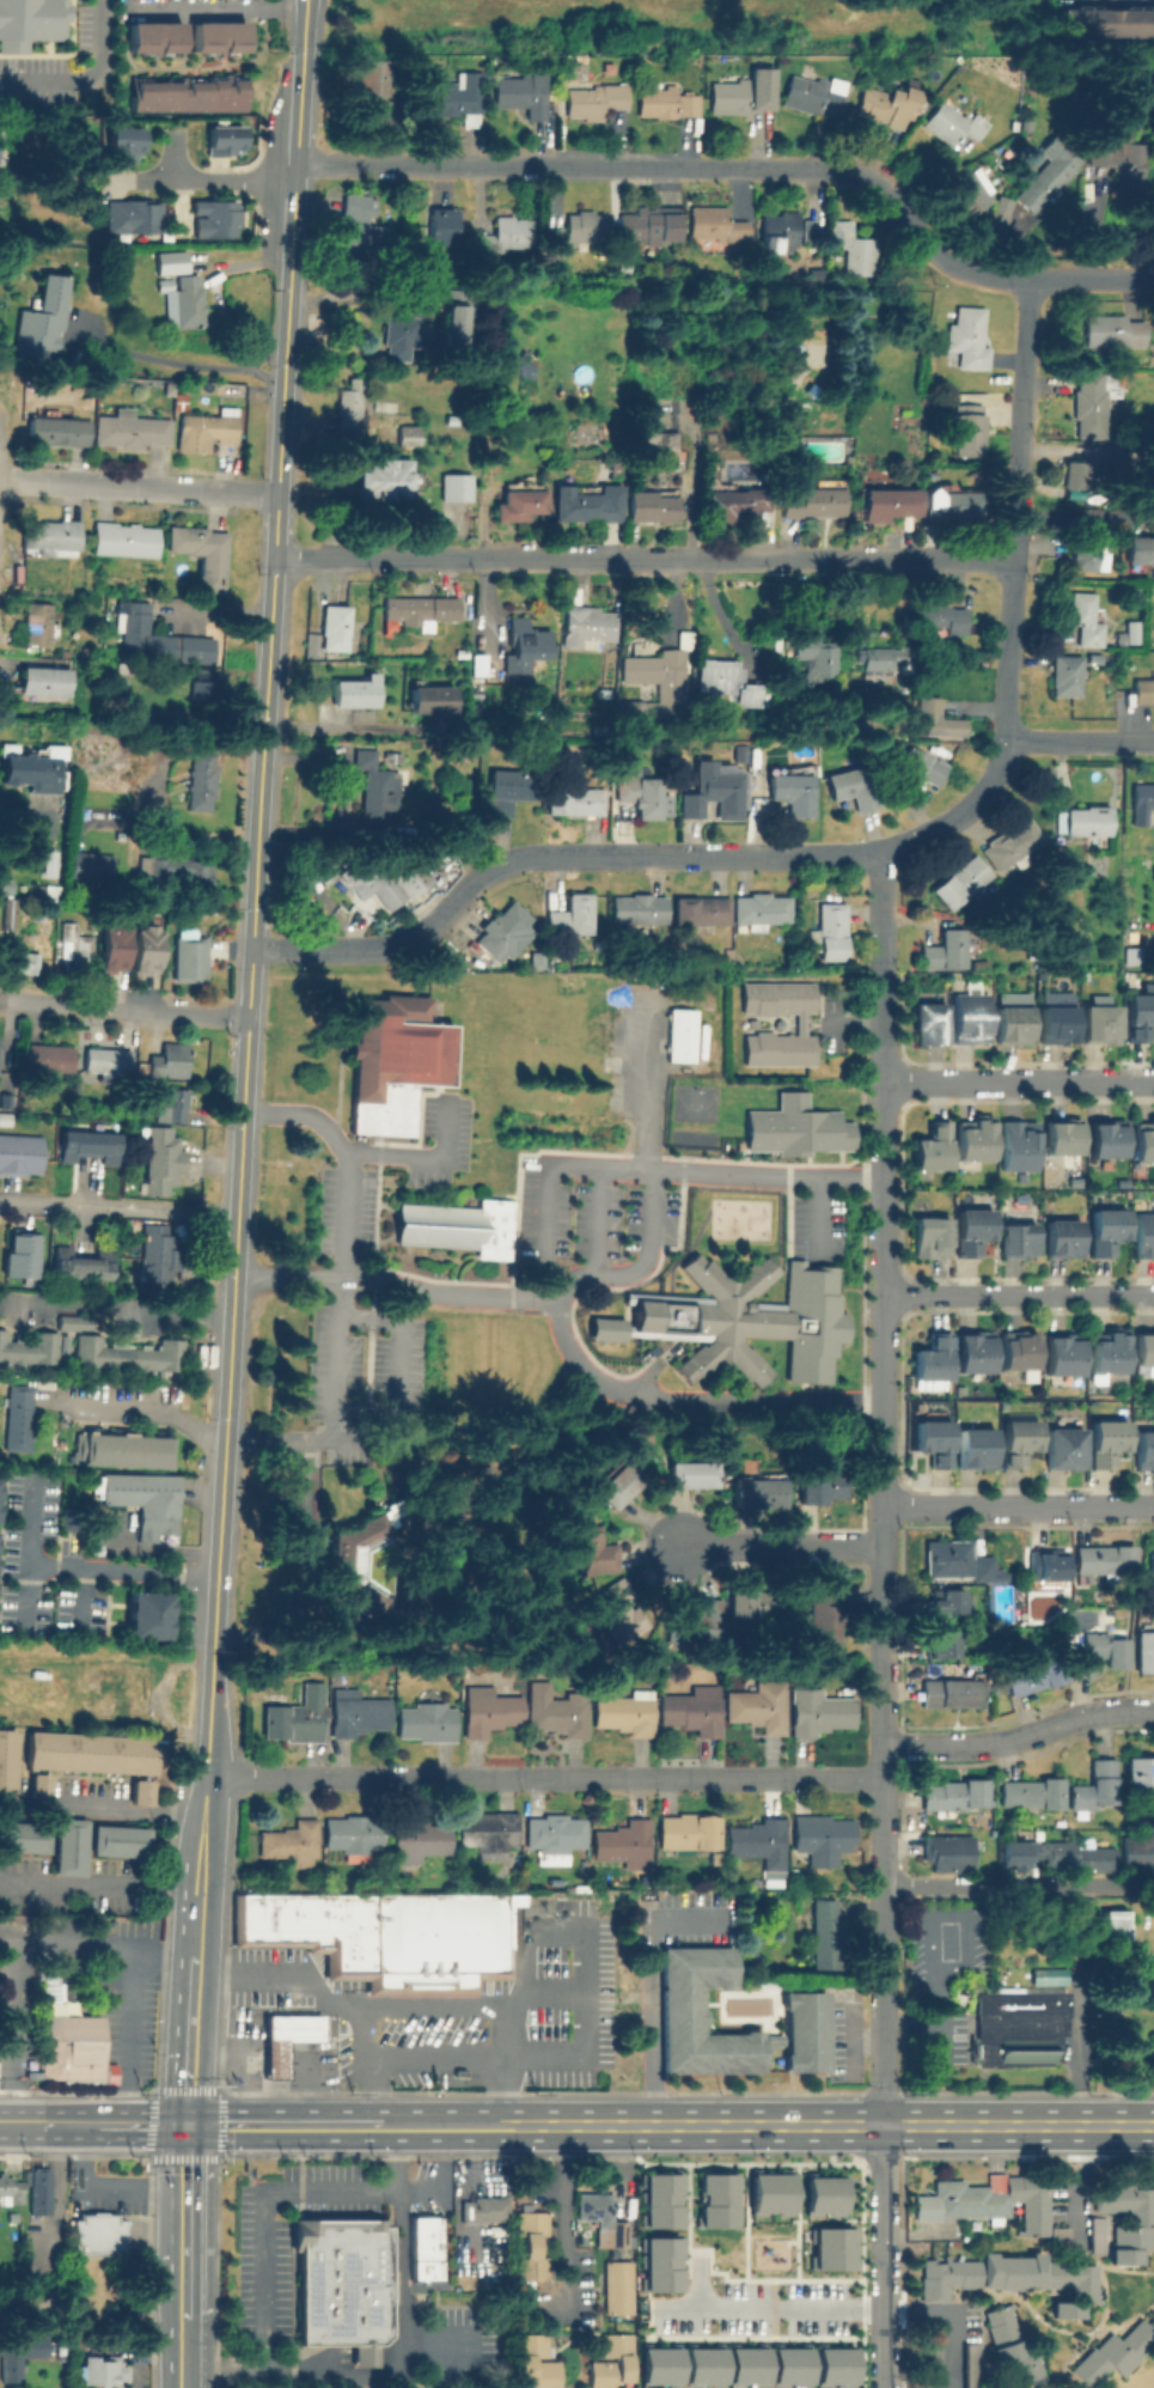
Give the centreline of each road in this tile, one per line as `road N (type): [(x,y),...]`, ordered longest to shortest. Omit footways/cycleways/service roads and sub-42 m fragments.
road 1 (secondary): [(206,1774),(292,245)]
road 2 (residential): [(295,164),(847,169),(886,187),(946,257),(988,279),(1153,285)]
road 3 (residential): [(252,950),(402,943),(447,914),(495,865),(529,855),(915,848),(973,811),(1001,773),(1007,743)]
road 4 (secondary): [(366,2126),(1153,2126)]
road 5 (residential): [(274,559),(1014,560)]
road 6 (residential): [(881,981),(881,1662)]
road 7 (residential): [(206,1774),(881,1778)]
road 8 (residential): [(1007,743),(1033,285)]
road 9 (residential): [(0,477),(277,497)]
road 10 (residential): [(880,1746),(1014,1738),(1153,1711)]
road 11 (residential): [(883,1504),(1153,1508)]
road 12 (residential): [(883,1078),(1153,1080)]
road 13 (residential): [(884,1304),(1153,1297)]
road 14 (residential): [(881,2126),(885,2387)]
road 15 (residential): [(0,1003),(248,1018)]
road 16 (residential): [(885,1886),(881,2126)]
road 17 (residential): [(673,1546),(883,1546)]
road 18 (secondary): [(183,2320),(187,2126)]
road 19 (residential): [(885,1886),(1070,1886)]
road 20 (secondary): [(187,2126),(366,2126)]
road 21 (secondary): [(187,2126),(195,1956)]
road 22 (residential): [(146,179),(294,182)]
road 23 (residential): [(1007,743),(1153,742)]
road 24 (residential): [(1018,517),(1153,517)]
road 25 (secondary): [(292,245),(299,117)]
road 26 (residential): [(881,853),(881,981)]

